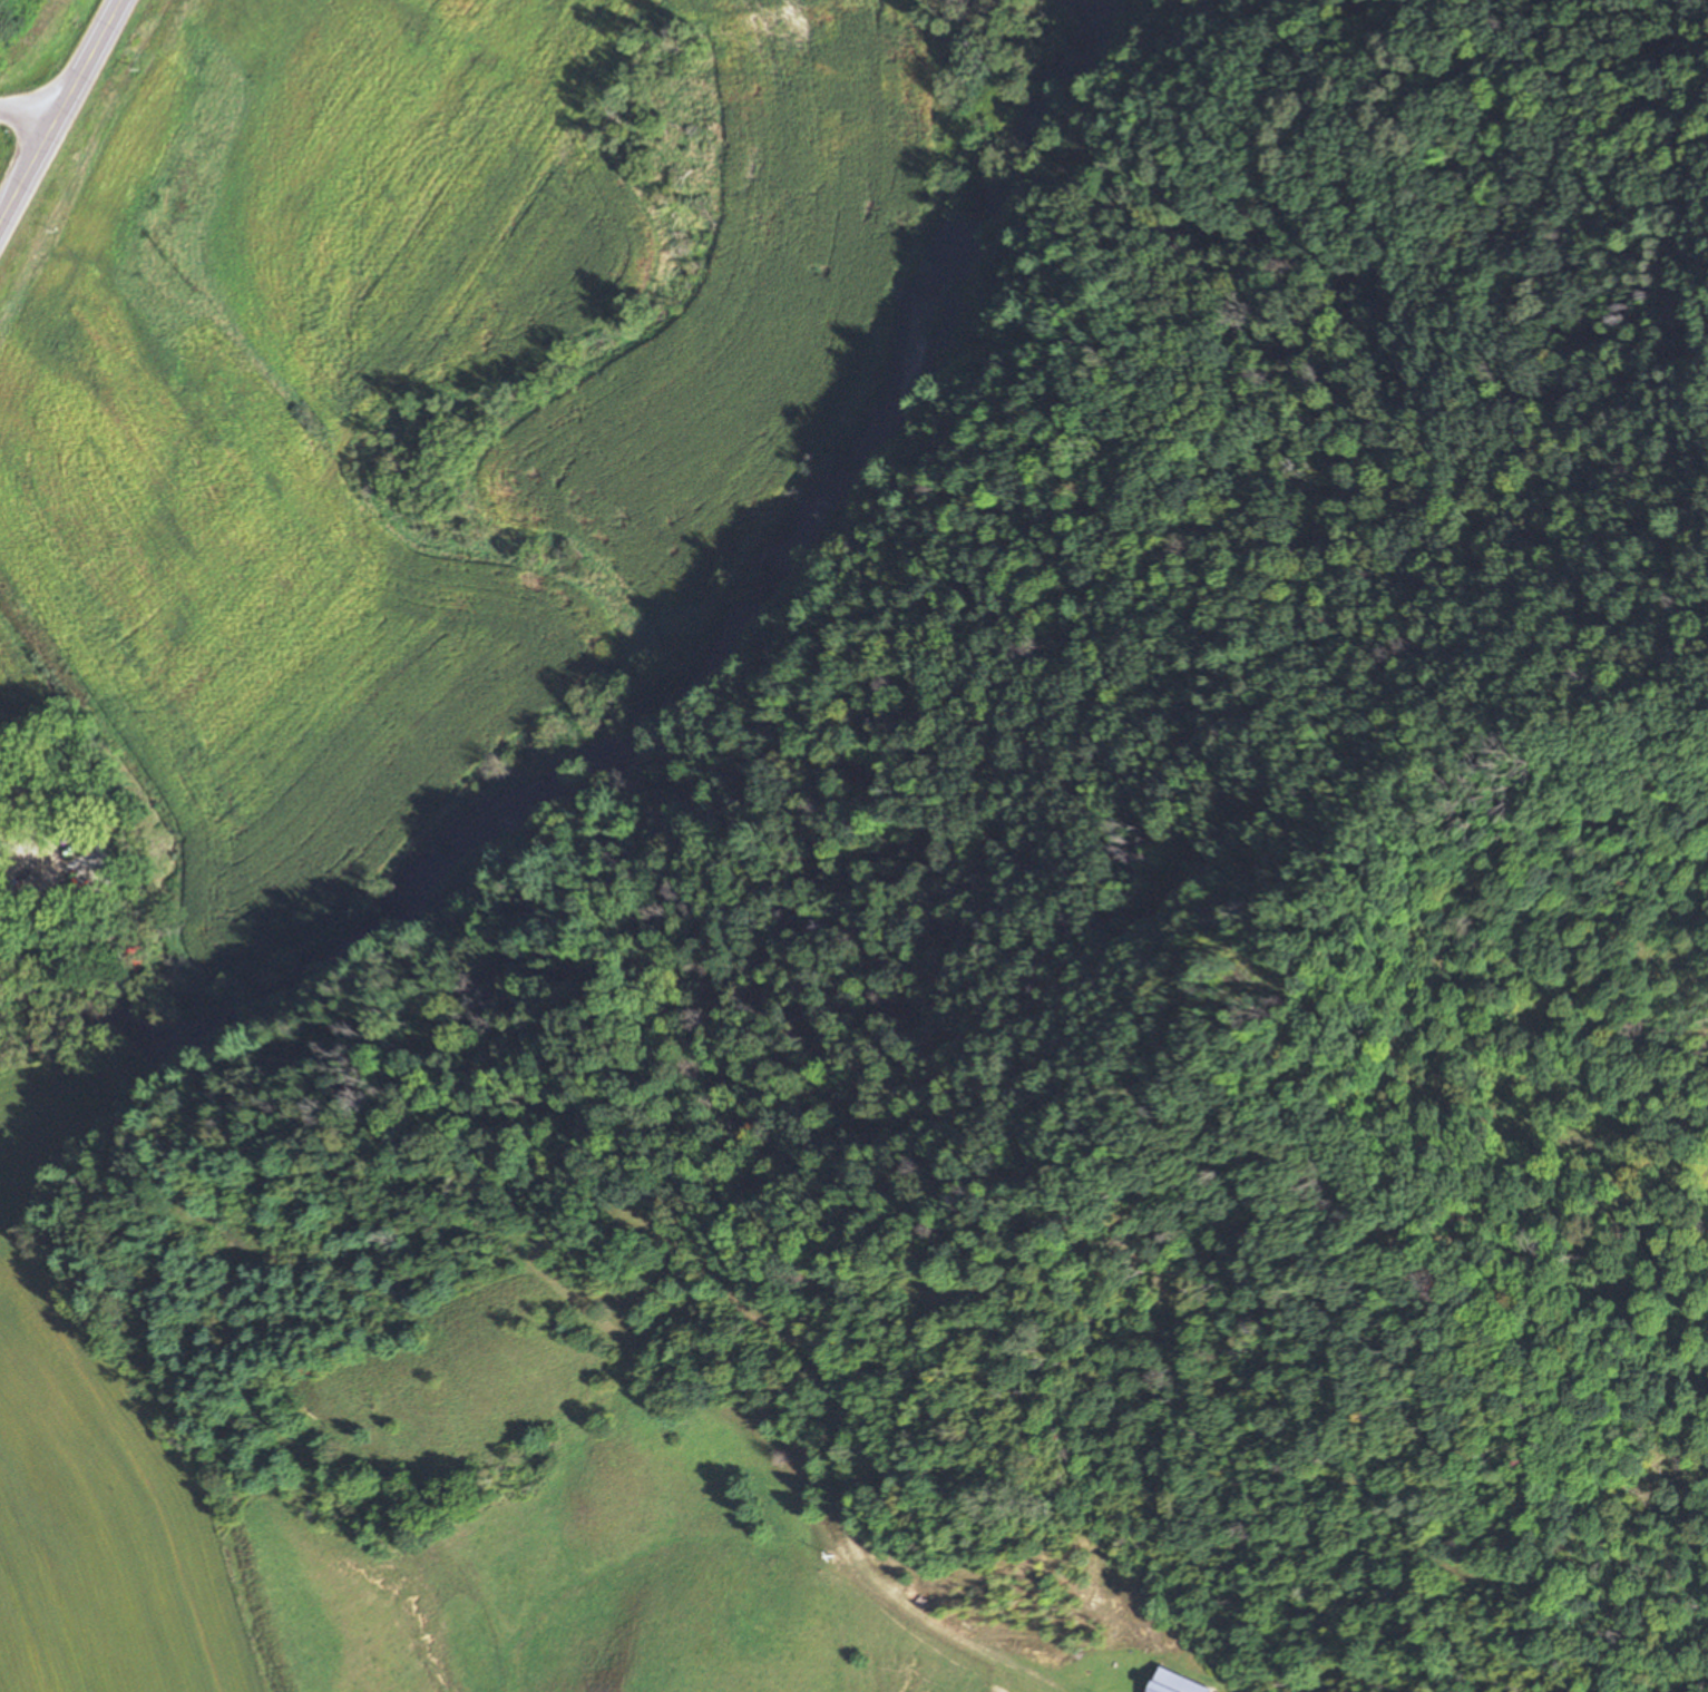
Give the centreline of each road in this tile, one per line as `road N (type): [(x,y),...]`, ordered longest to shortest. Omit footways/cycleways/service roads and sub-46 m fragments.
road 1 (primary): [(0,228),(118,0)]

